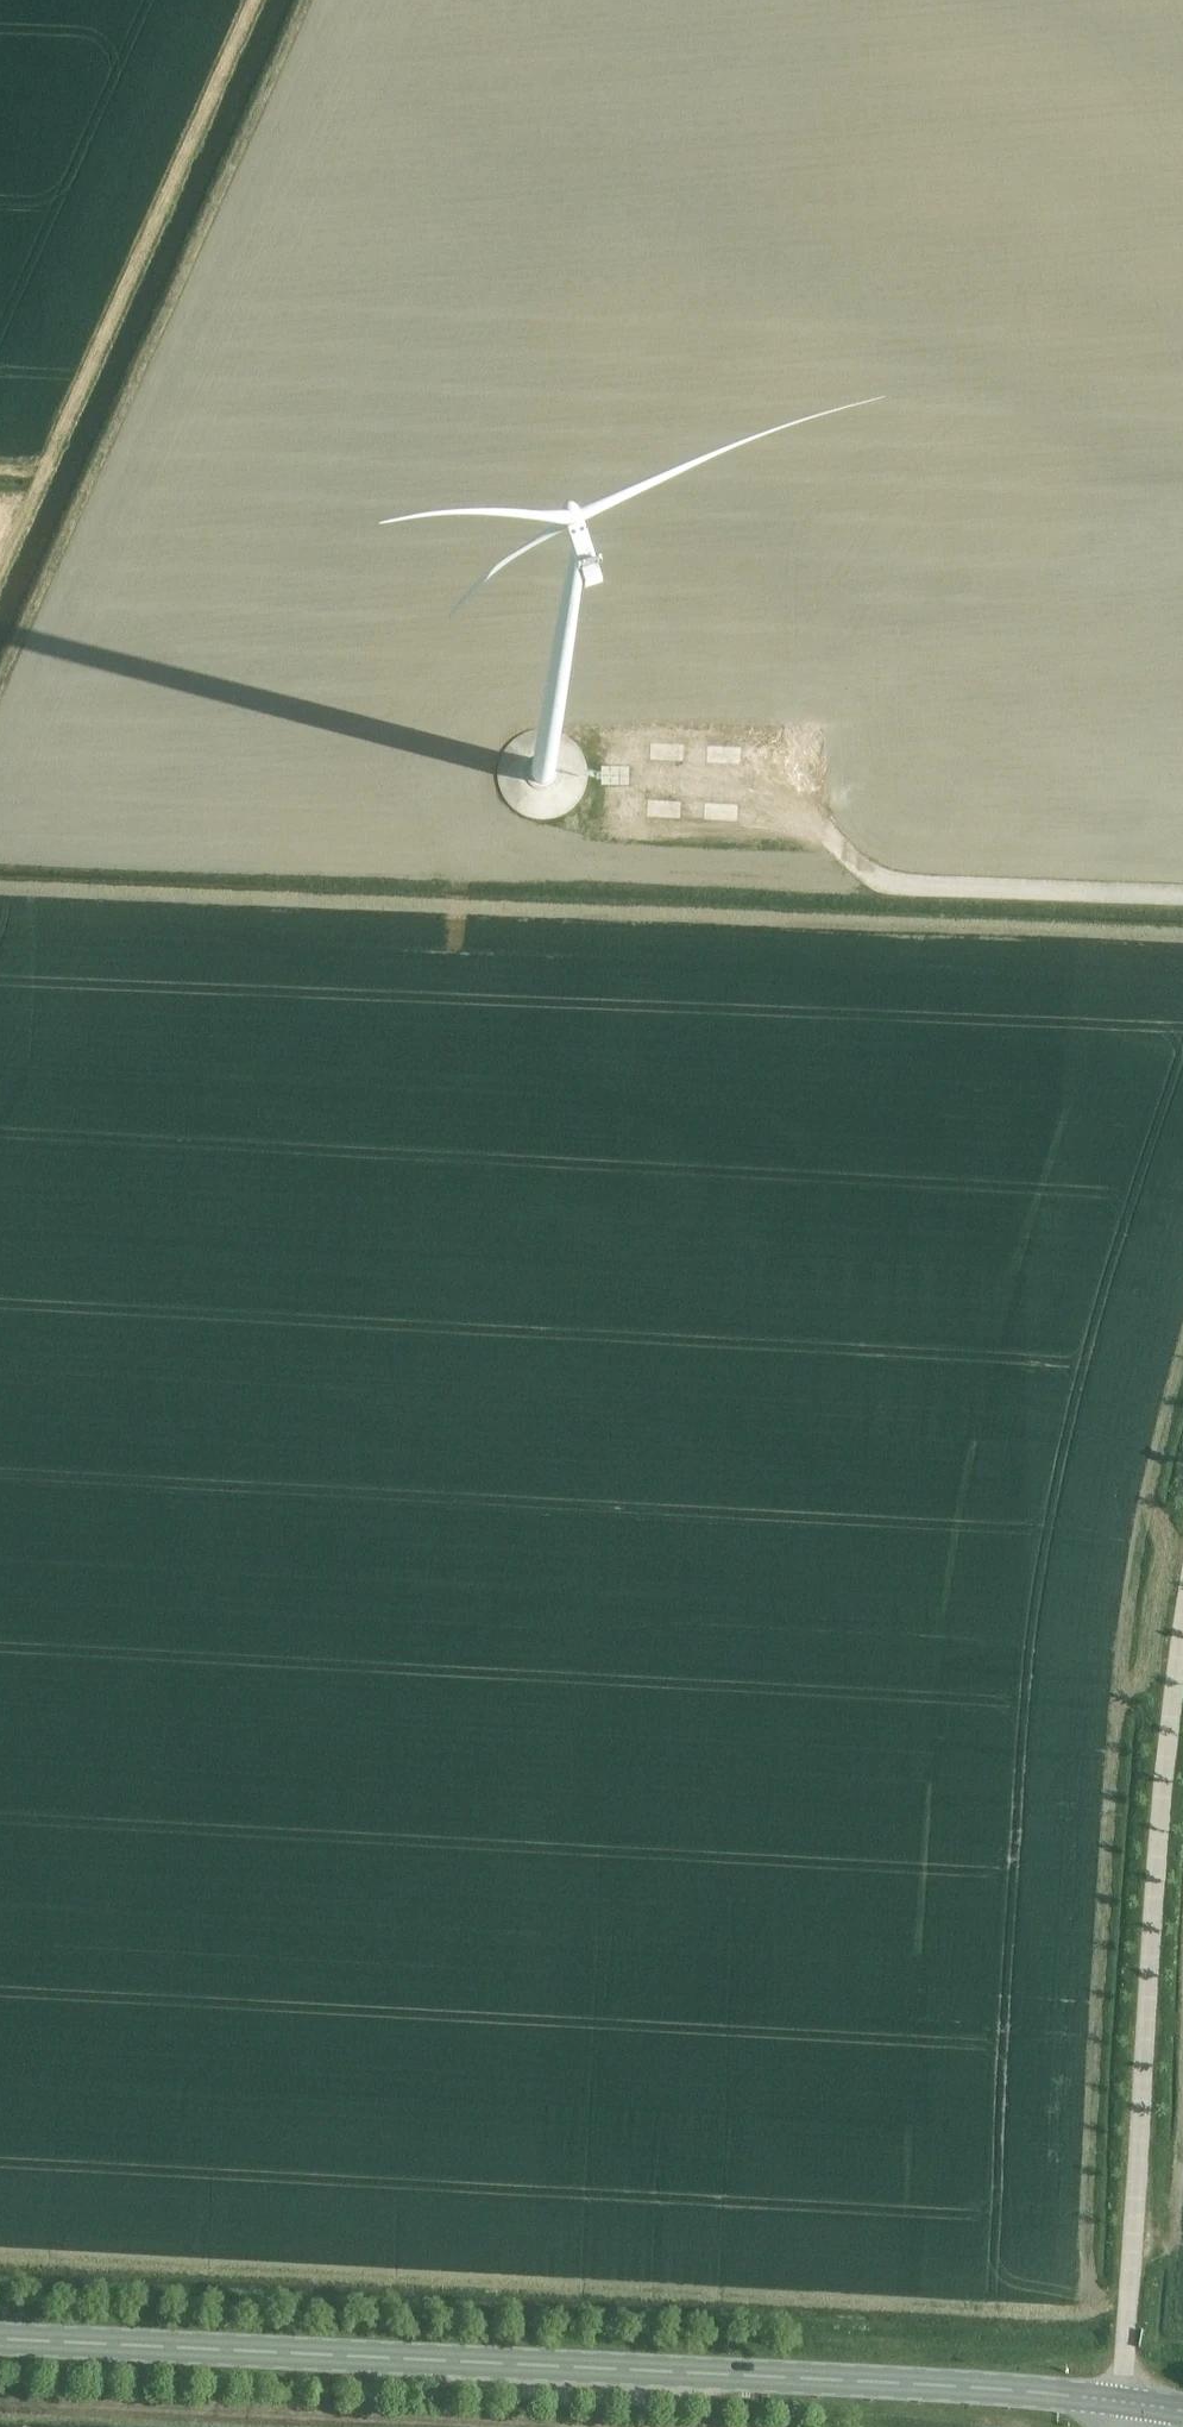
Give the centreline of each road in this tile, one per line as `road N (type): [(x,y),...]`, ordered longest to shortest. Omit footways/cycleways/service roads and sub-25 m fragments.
road 1 (primary): [(1121,2400),(0,2339)]
road 2 (unclassified): [(1121,2400),(1182,1655)]

